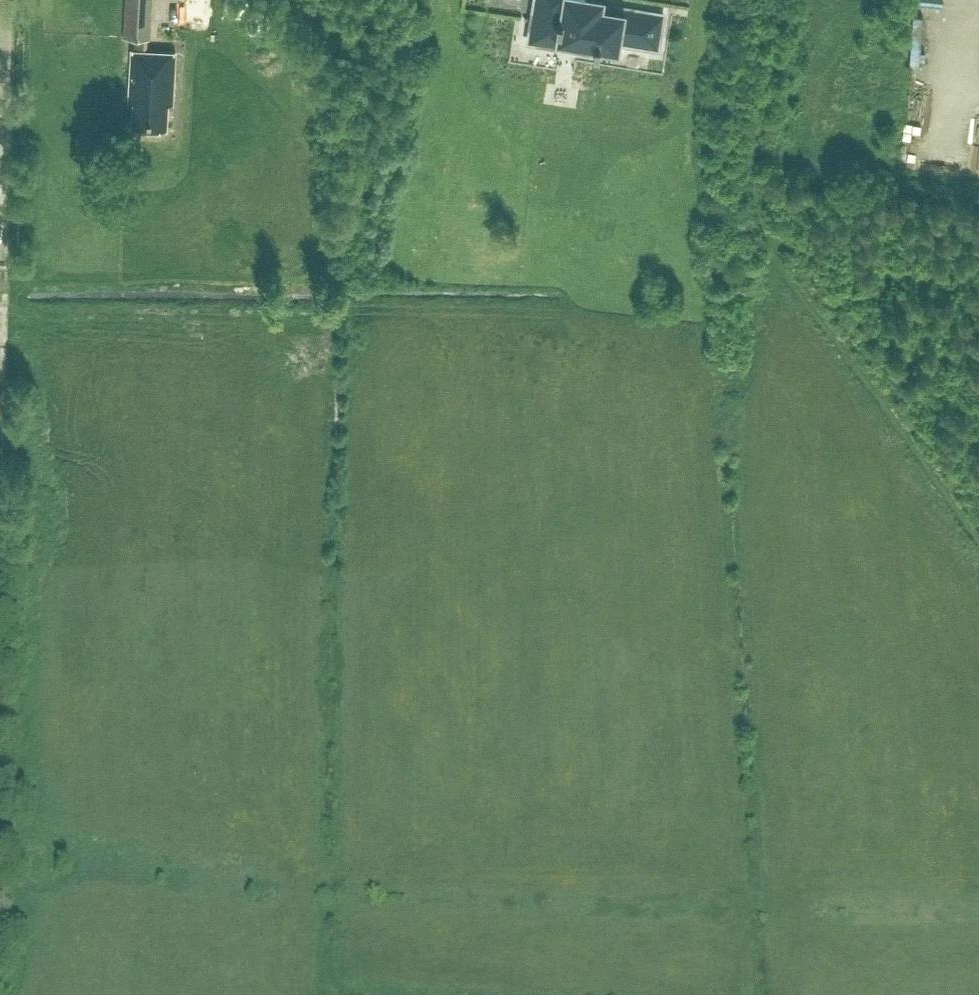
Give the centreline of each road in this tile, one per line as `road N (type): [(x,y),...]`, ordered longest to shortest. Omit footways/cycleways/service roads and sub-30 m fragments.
road 1 (track): [(0,464),(4,0)]

